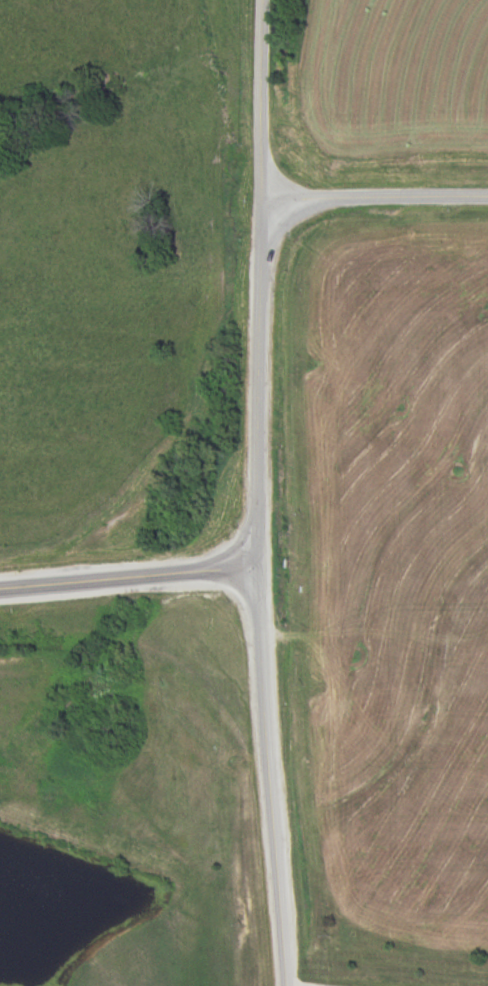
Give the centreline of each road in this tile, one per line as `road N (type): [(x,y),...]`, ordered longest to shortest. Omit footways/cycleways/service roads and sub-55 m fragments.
road 1 (tertiary): [(287,985),(260,636),(259,400)]
road 2 (tertiary): [(263,202),(487,199)]
road 3 (tertiary): [(258,567),(51,584)]
road 4 (tertiary): [(263,202),(265,0)]
road 5 (tertiary): [(259,400),(263,202)]

